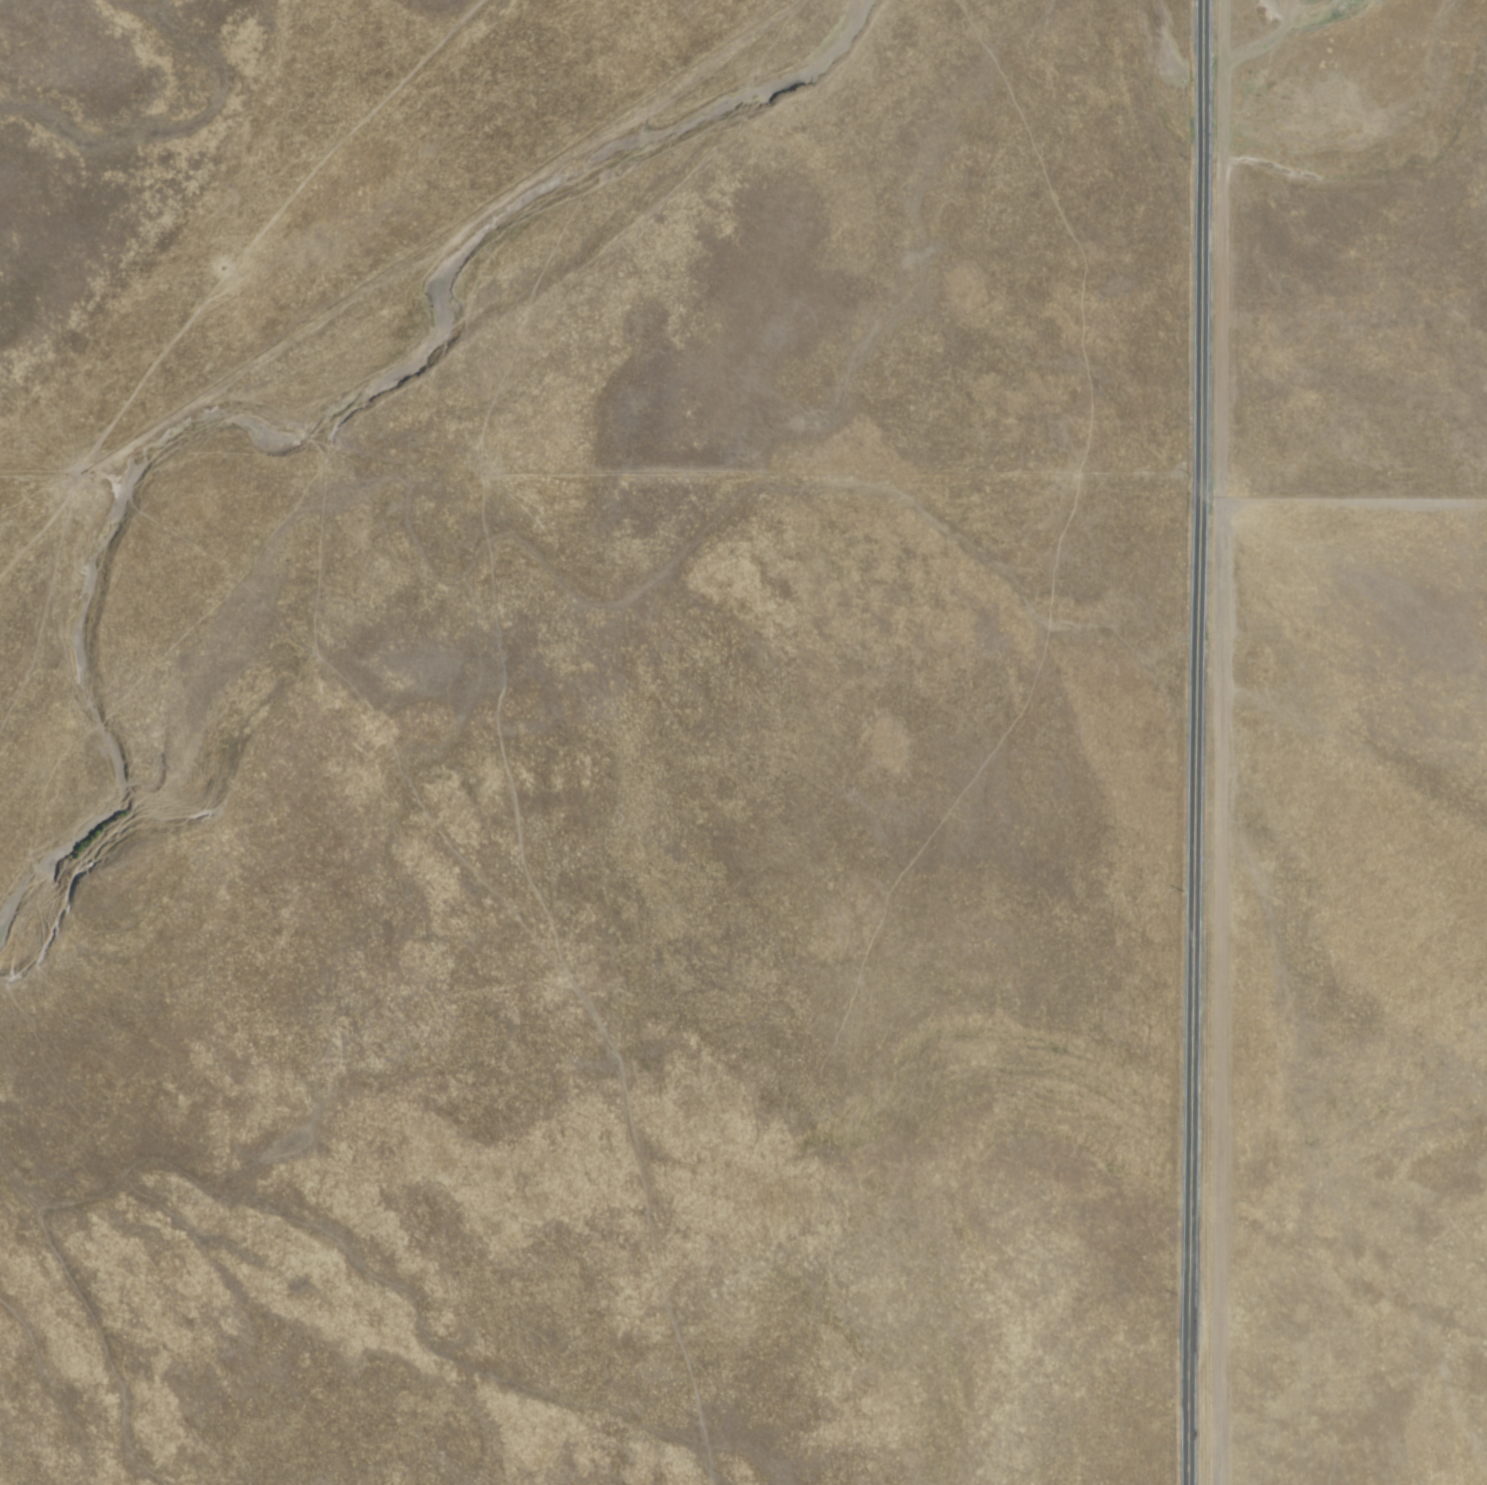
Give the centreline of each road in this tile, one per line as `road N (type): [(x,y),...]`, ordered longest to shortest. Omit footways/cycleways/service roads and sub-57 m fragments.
road 1 (residential): [(1211,0),(1197,1484)]

